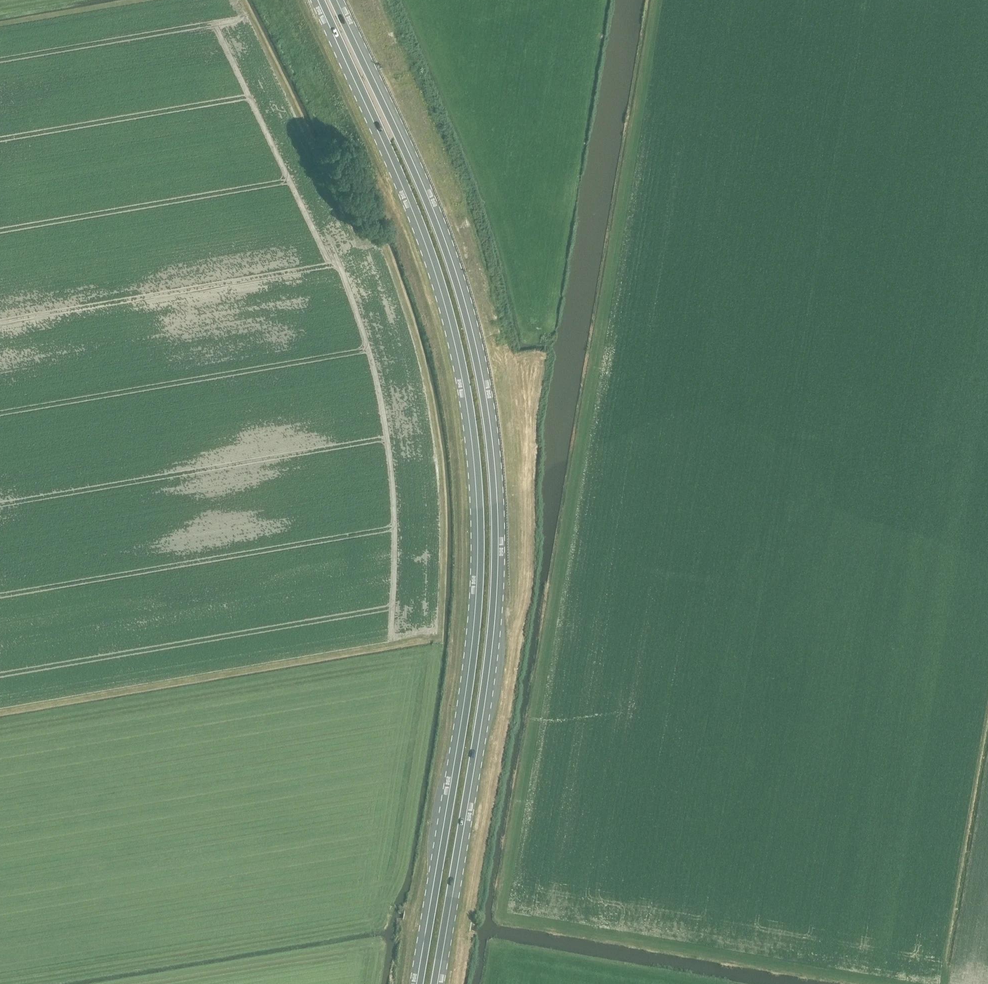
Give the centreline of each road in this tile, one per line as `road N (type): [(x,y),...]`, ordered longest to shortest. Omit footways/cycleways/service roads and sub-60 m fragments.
road 1 (primary): [(438,983),(489,679),(497,486),(467,304),(416,166),(338,0)]
road 2 (primary): [(319,0),(428,249),(467,400),(477,490),(476,612),(418,983)]

